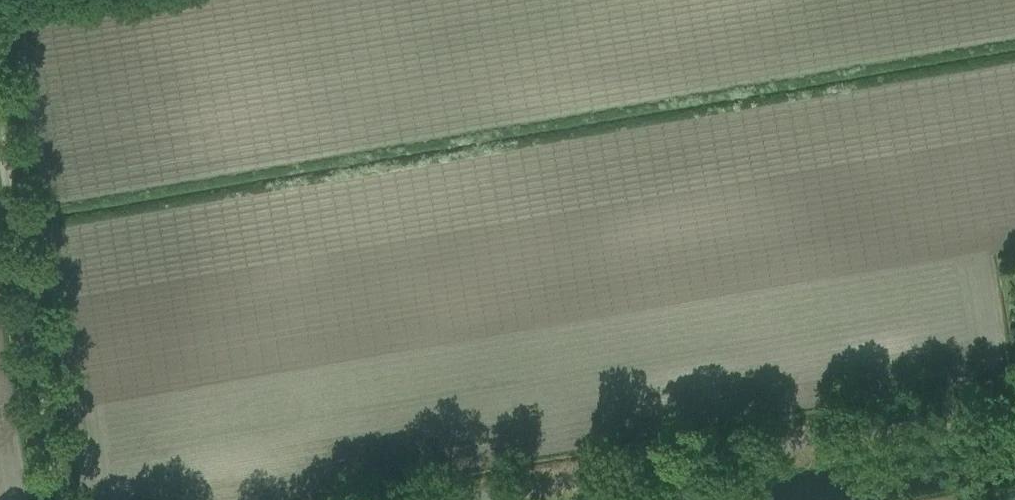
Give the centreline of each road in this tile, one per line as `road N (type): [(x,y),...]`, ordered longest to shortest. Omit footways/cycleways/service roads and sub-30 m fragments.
road 1 (unclassified): [(466,499),(1014,405)]
road 2 (track): [(61,499),(0,125)]

